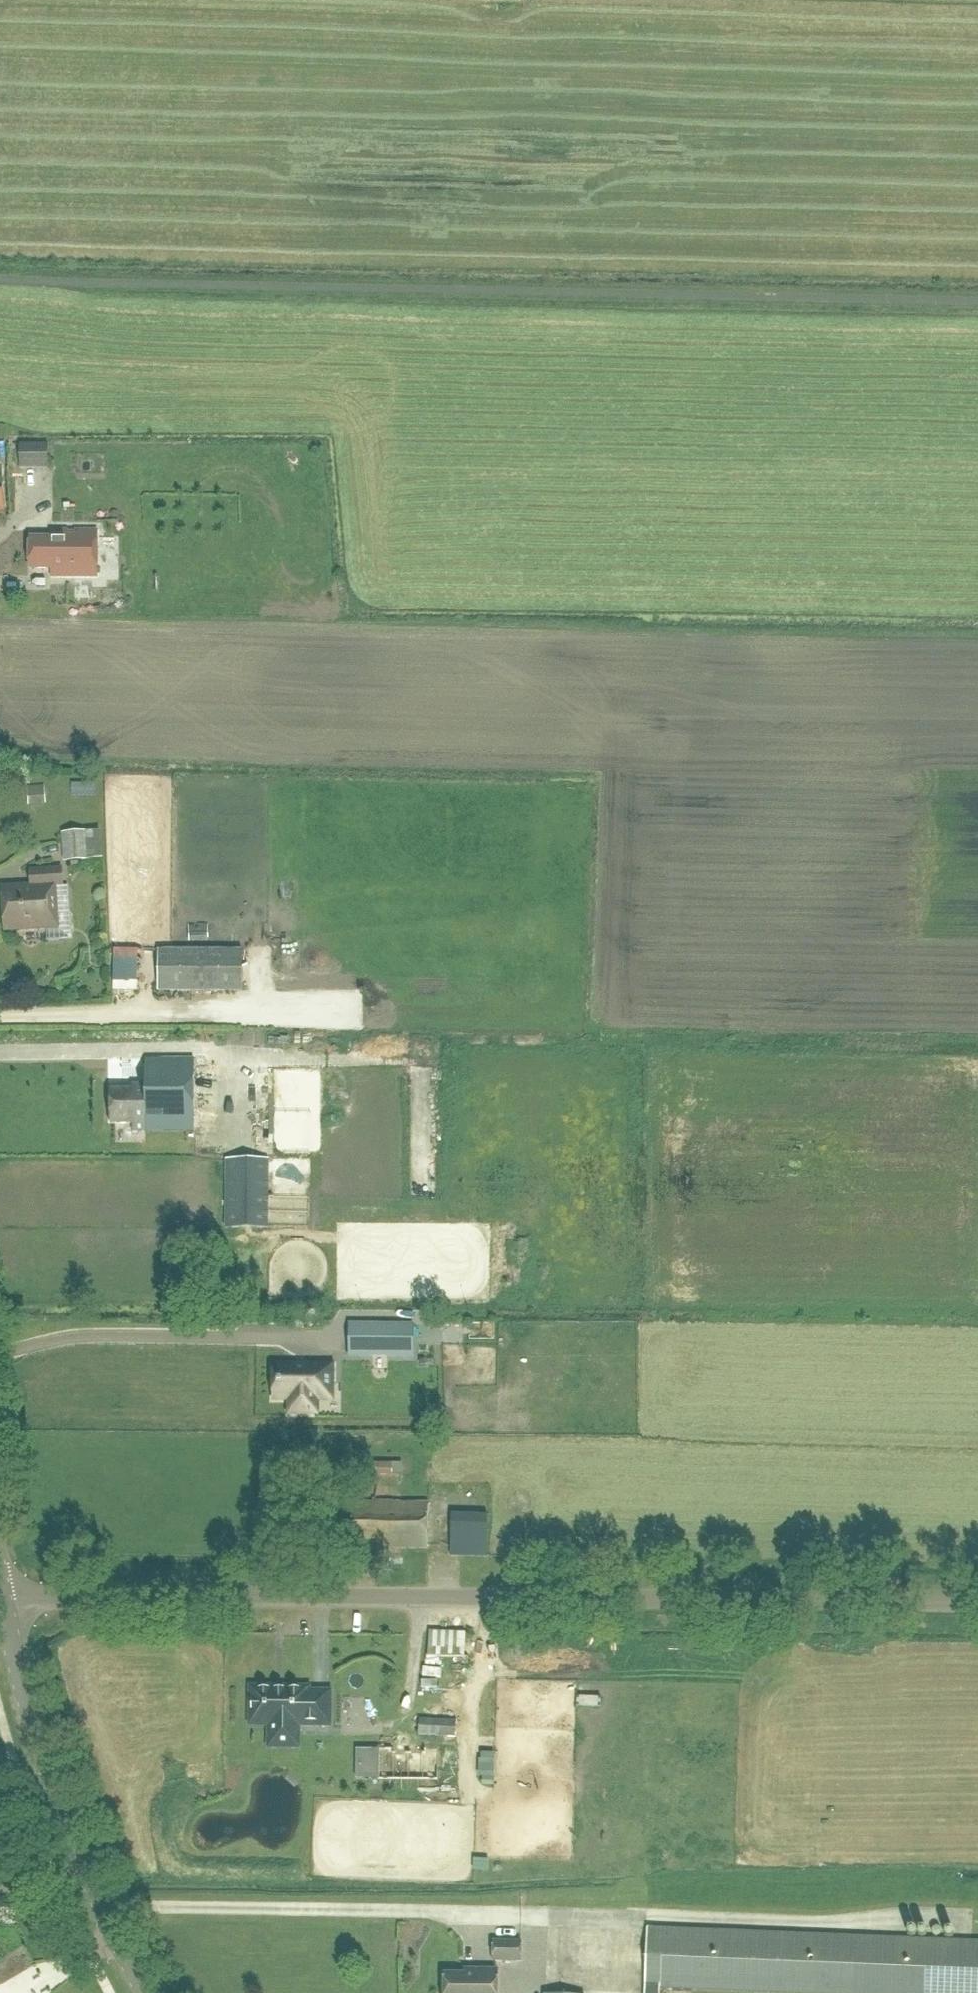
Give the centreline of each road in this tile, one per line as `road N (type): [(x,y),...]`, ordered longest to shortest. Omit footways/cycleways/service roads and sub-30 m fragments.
road 1 (unclassified): [(977,1599),(191,1594),(5,1604)]
road 2 (tertiary): [(147,1992),(74,1841),(30,1717),(5,1604)]

